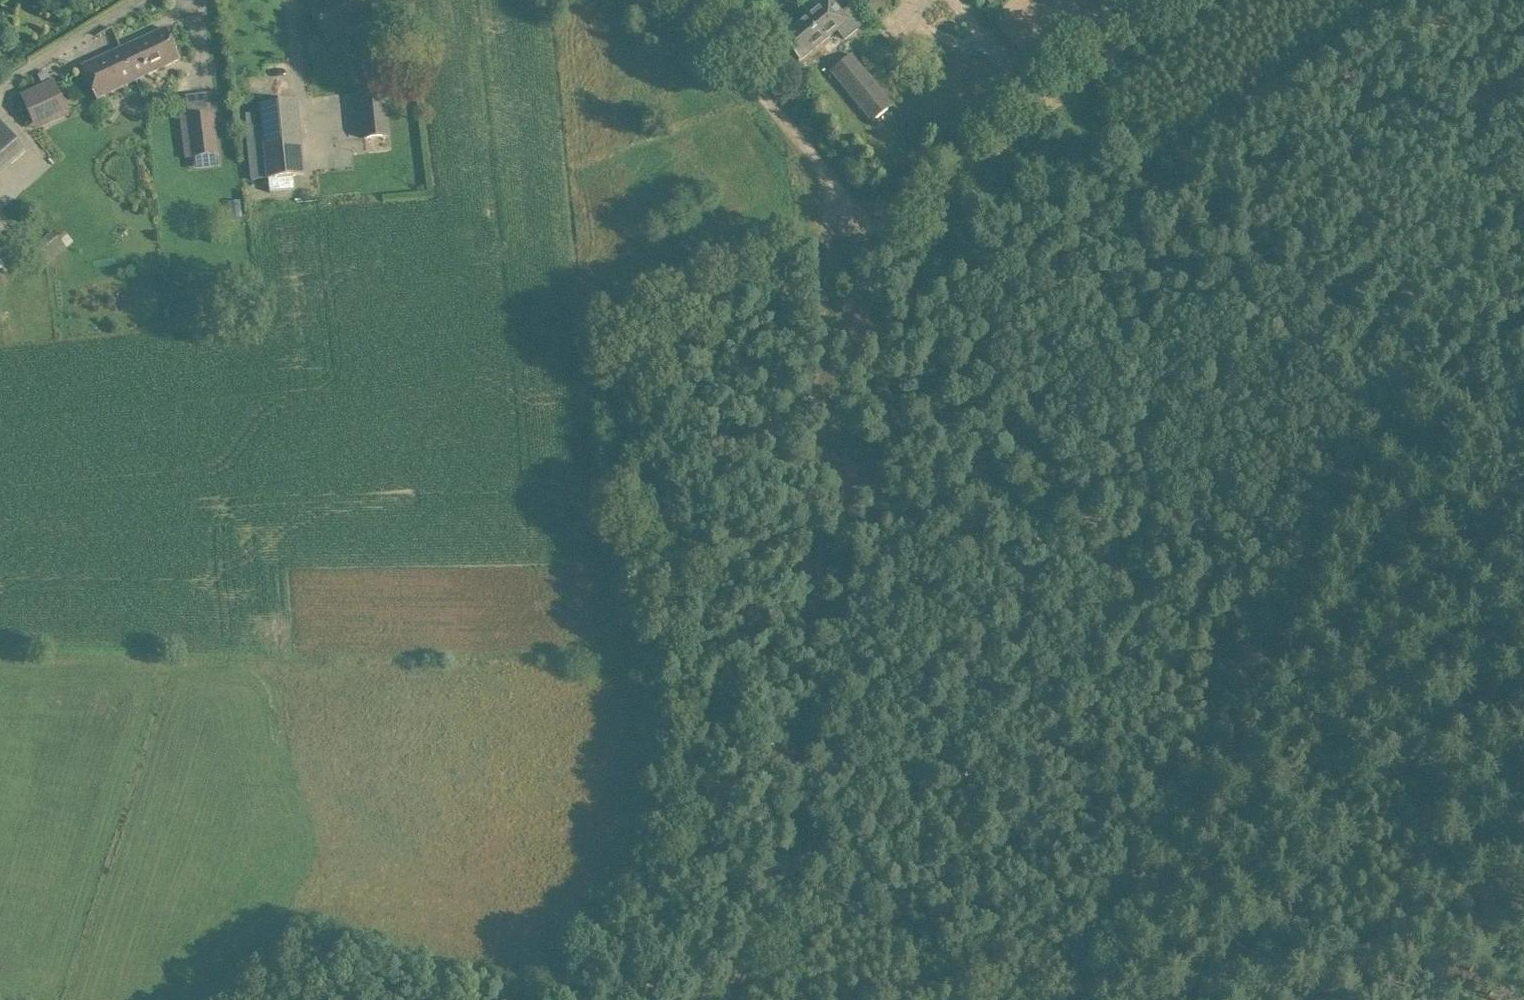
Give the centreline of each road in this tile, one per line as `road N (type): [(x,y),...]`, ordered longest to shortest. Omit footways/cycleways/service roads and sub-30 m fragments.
road 1 (track): [(730,999),(779,897),(796,820),(827,356)]
road 2 (track): [(1523,444),(1420,380),(1174,201)]
road 3 (track): [(842,240),(817,164),(682,0)]
road 4 (track): [(842,240),(929,200),(1054,101)]
road 5 (track): [(1054,101),(1183,0)]
road 6 (track): [(1174,201),(1054,101)]

